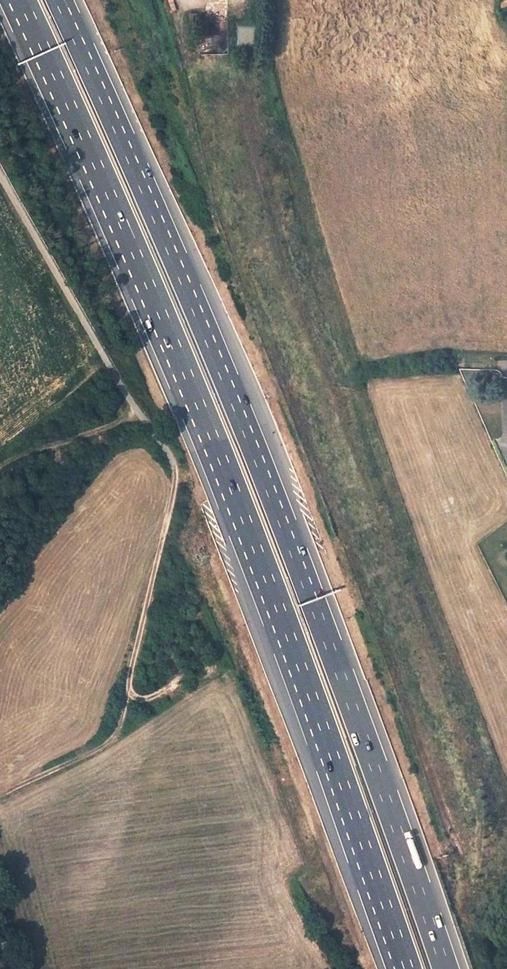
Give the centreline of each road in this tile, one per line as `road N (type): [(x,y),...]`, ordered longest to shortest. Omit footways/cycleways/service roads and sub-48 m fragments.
road 1 (motorway): [(446,968),(282,517),(59,0)]
road 2 (motorway): [(17,0),(171,345),(309,699),(400,968)]
road 3 (unclassified): [(0,176),(146,418)]
road 4 (track): [(135,406),(0,464)]

